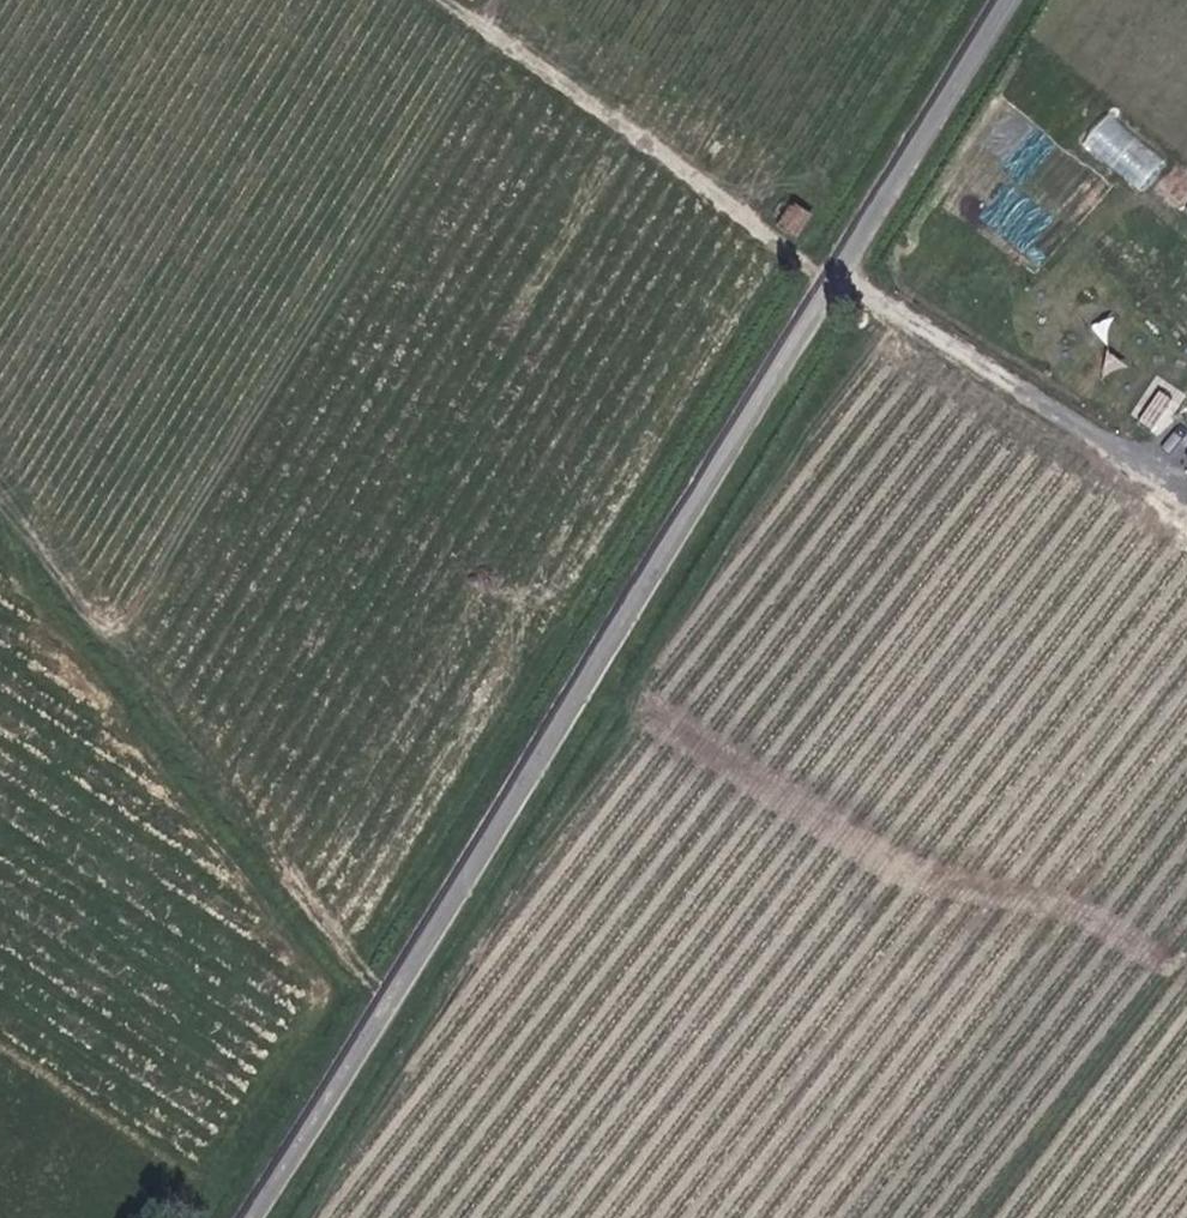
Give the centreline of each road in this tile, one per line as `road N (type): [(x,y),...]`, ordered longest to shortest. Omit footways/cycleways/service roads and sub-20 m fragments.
road 1 (tertiary): [(245,1217),(1004,0)]

